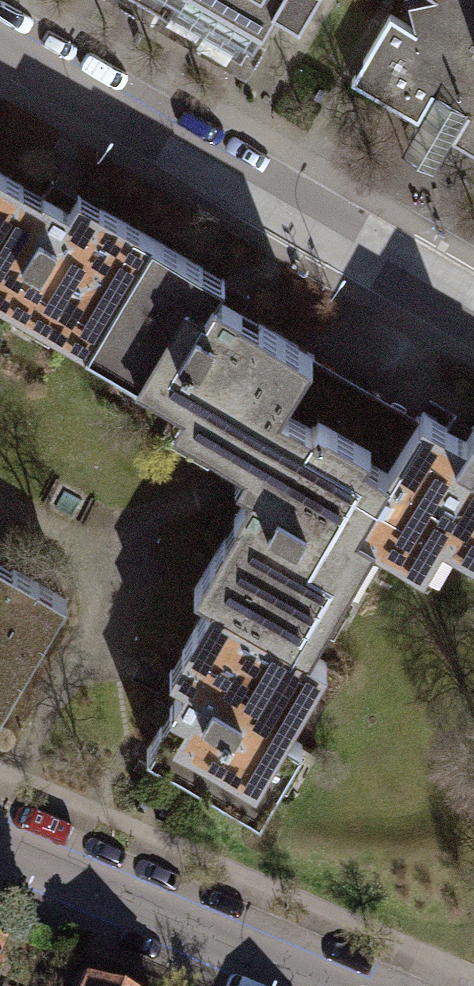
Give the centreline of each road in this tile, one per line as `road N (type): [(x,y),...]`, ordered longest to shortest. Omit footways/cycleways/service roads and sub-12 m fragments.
road 1 (residential): [(0,40),(473,319)]
road 2 (residential): [(0,854),(297,985)]

